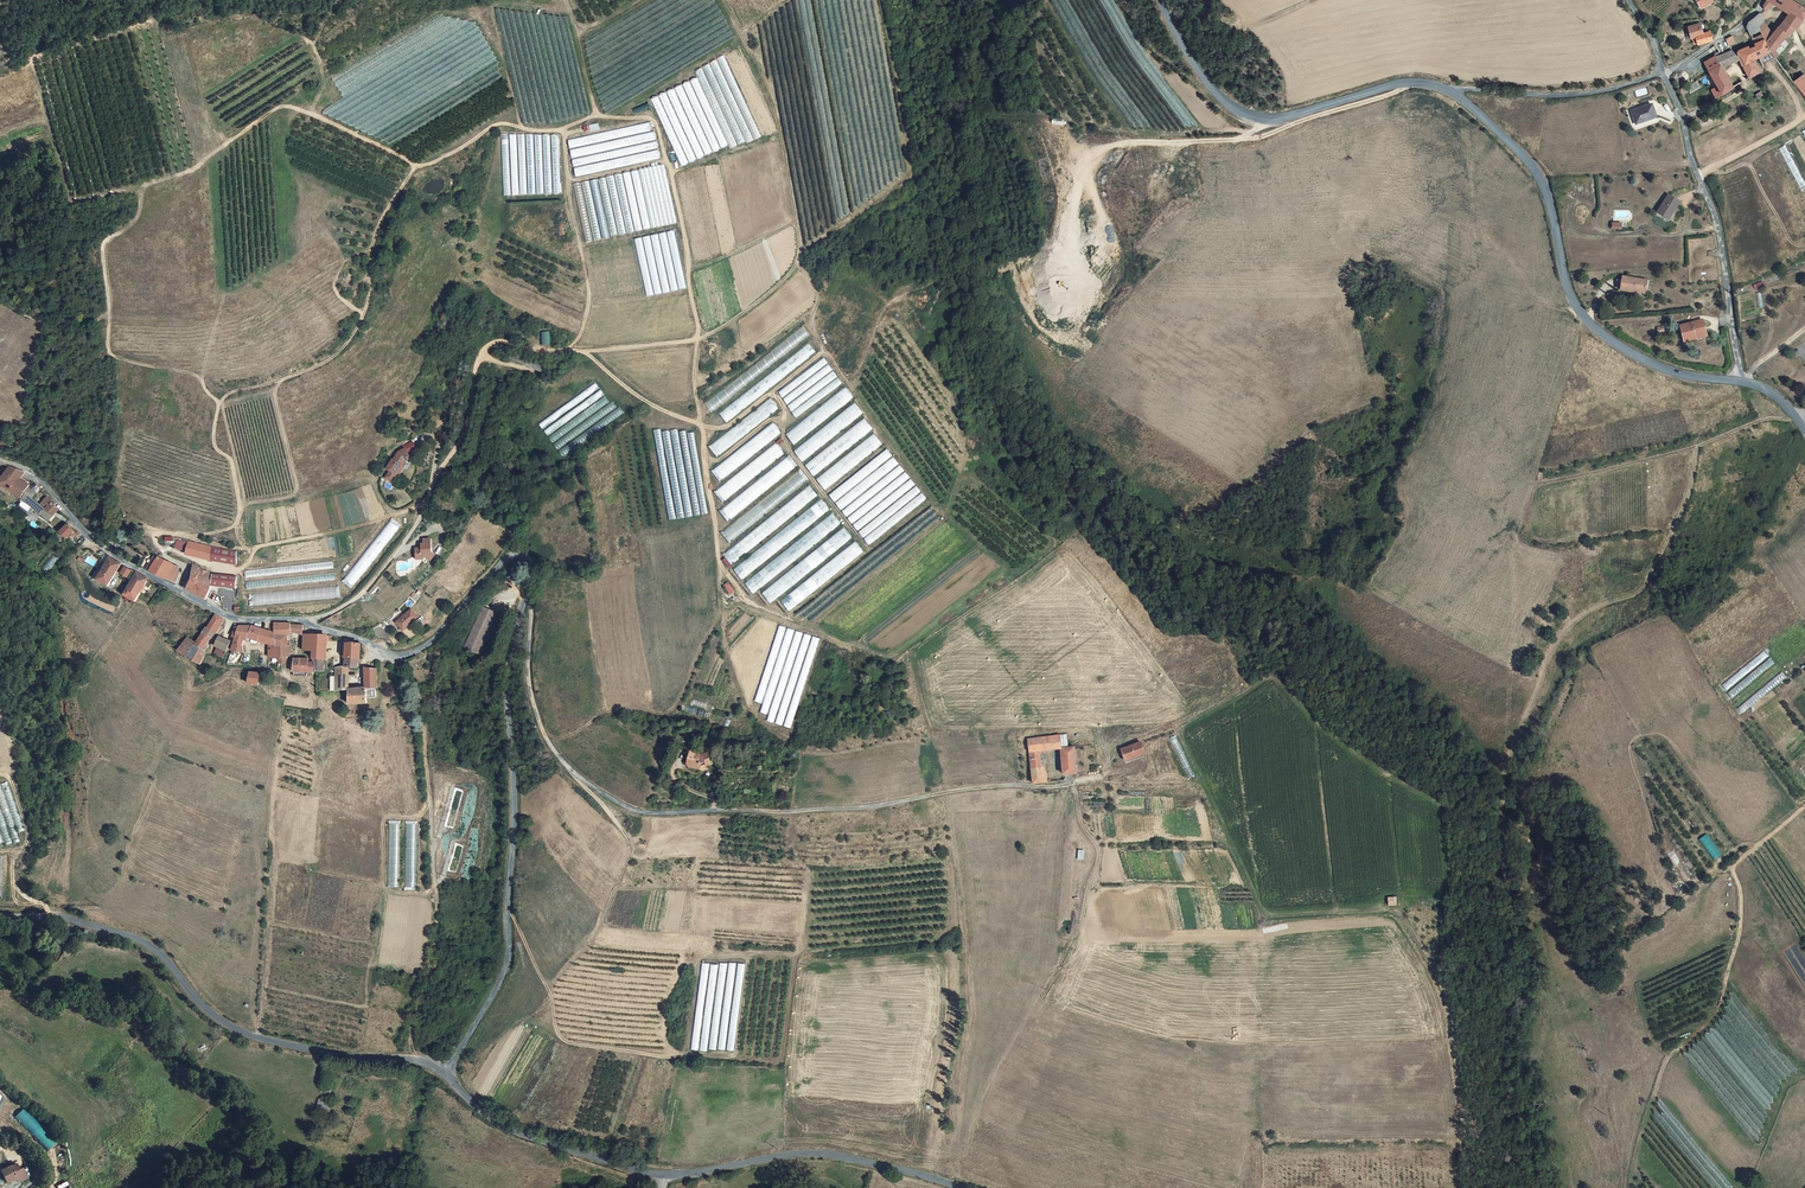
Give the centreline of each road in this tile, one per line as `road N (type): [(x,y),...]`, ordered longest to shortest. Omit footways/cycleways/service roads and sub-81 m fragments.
road 1 (track): [(705,464),(694,371),(699,331),(657,123),(597,115),(564,128),(501,124),(418,165),(373,246),(363,315),(328,362),(219,404),(214,444),(232,461),(236,523),(186,536),(158,533),(166,557),(187,568),(179,590)]
road 2 (track): [(725,0),(777,107),(797,262),(753,305),(698,340),(579,351),(490,344),(476,363),(466,429),(418,524),(362,594),(307,620)]
road 3 (track): [(1059,968),(1099,855),(1068,785),(1009,785),(870,807),(651,814),(624,807),(577,776),(542,728),(526,677),(524,602)]
road 4 (track): [(579,351),(652,404),(714,428),(828,354),(933,503),(786,617),(752,601),(720,563),(705,464)]
road 5 (unclassified): [(445,1076),(509,960),(514,823),(507,679),(532,566),(523,556),(509,558),(432,644),(389,656)]
road 6 (track): [(1068,785),(1204,784),(1262,912),(1403,915),(1443,990),(1468,1187)]
road 7 (tertiary): [(445,1076),(405,1058),(335,1057),(256,1037),(198,1003),(145,944),(54,916),(0,914)]
road 8 (residential): [(389,656),(307,620),(226,616),(102,550),(38,478),(0,459)]
road 9 (tertiary): [(1740,381),(1658,366),(1580,316),(1534,169),(1446,93)]
road 10 (track): [(256,1037),(273,800),(280,790),(307,799),(317,775),(315,699),(309,681),(285,675)]
road 11 (track): [(389,656),(421,696),(437,892),(429,974),(405,1058)]
road 12 (track): [(507,911),(550,993),(557,1033),(570,1043),(671,1057),(684,1051),(699,960),(713,951),(707,932)]
road 13 (track): [(577,776),(633,849),(604,917),(609,925),(796,935)]
road 14 (tertiary): [(1446,93),(1427,83),(1390,83),(1292,115),(1245,115),(1202,75),(1162,0)]
road 15 (track): [(1729,869),(1739,888),(1741,929),(1728,972),(1714,1016),(1667,1059),(1632,1187)]
road 16 (track): [(1272,118),(1240,140),(1124,143),(1095,156),(1075,204),(1078,295)]
road 17 (unclassified): [(1666,74),(1716,221),(1740,381)]
road 18 (track): [(219,404),(194,374),(109,350),(102,248),(131,225),(145,185)]
road 19 (tertiary): [(957,1187),(812,1153),(665,1175)]
road 20 (track): [(720,563),(735,676),(761,723),(798,748),(794,811)]
road 21 (track): [(1800,421),(1764,419),(1698,446),(1538,483)]
road 22 (track): [(186,536),(246,548),(429,501)]
road 23 (track): [(722,614),(674,712),(610,712),(559,738),(542,728)]
road 24 (tertiary): [(665,1175),(513,1132),(445,1076)]
road 25 (track): [(363,315),(334,287),(342,257),(286,160),(287,129),(300,110)]
road 26 (track): [(562,351),(581,333),(590,293),(564,128)]
road 27 (residential): [(1666,74),(1604,92),(1541,97),(1446,93)]
road 28 (track): [(228,143),(291,107),(418,165)]
road 29 (track): [(768,394),(781,403),(793,455),(871,550)]
road 30 (track): [(429,799),(418,816),(383,822),(383,880),(386,890),(408,893),(430,892),(435,883)]
road 31 (track): [(1804,806),(1661,912)]
road 32 (track): [(54,916),(13,887),(11,872),(27,832),(9,776),(0,775)]
road 33 (track): [(1245,115),(1225,110),(1144,38),(1124,0)]
road 34 (residential): [(1761,0),(1746,20),(1666,74)]
road 35 (track): [(1698,175),(1804,118)]

